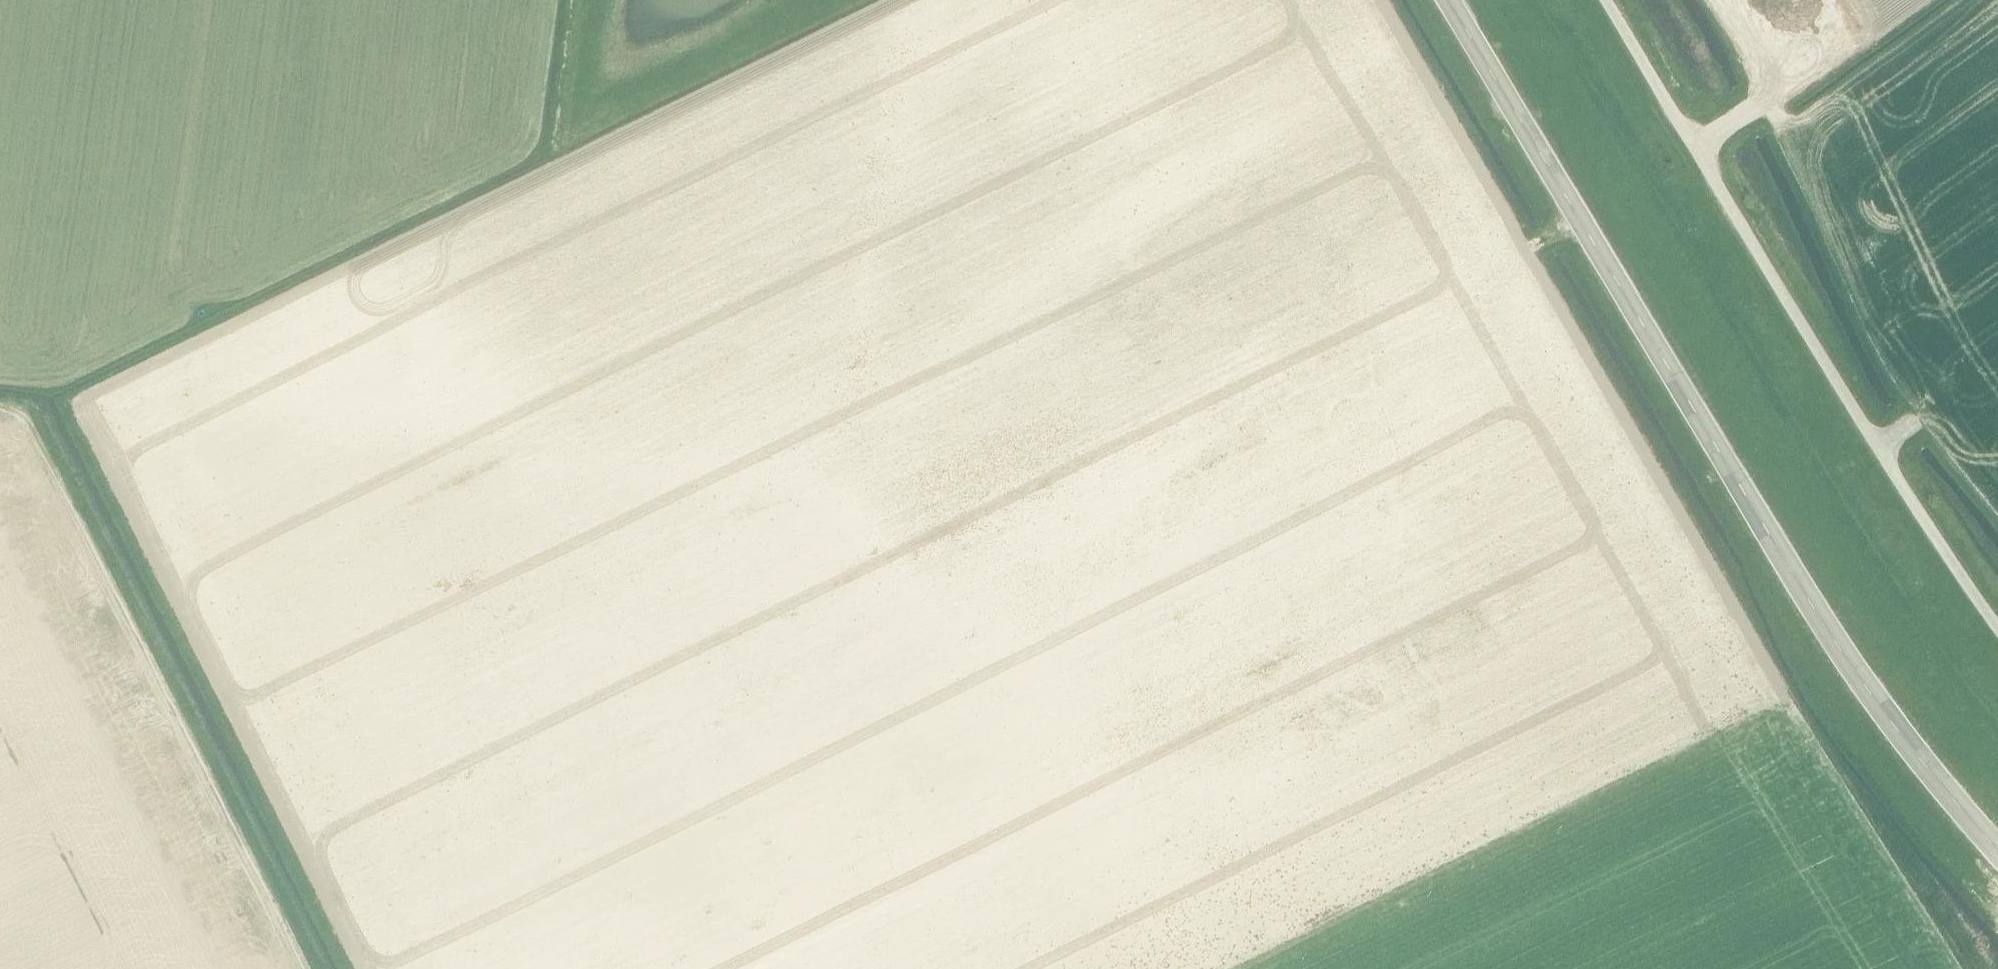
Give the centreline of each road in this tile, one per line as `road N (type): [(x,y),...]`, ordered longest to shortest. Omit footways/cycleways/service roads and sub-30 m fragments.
road 1 (tertiary): [(1997,850),(1838,644),(1451,0)]

